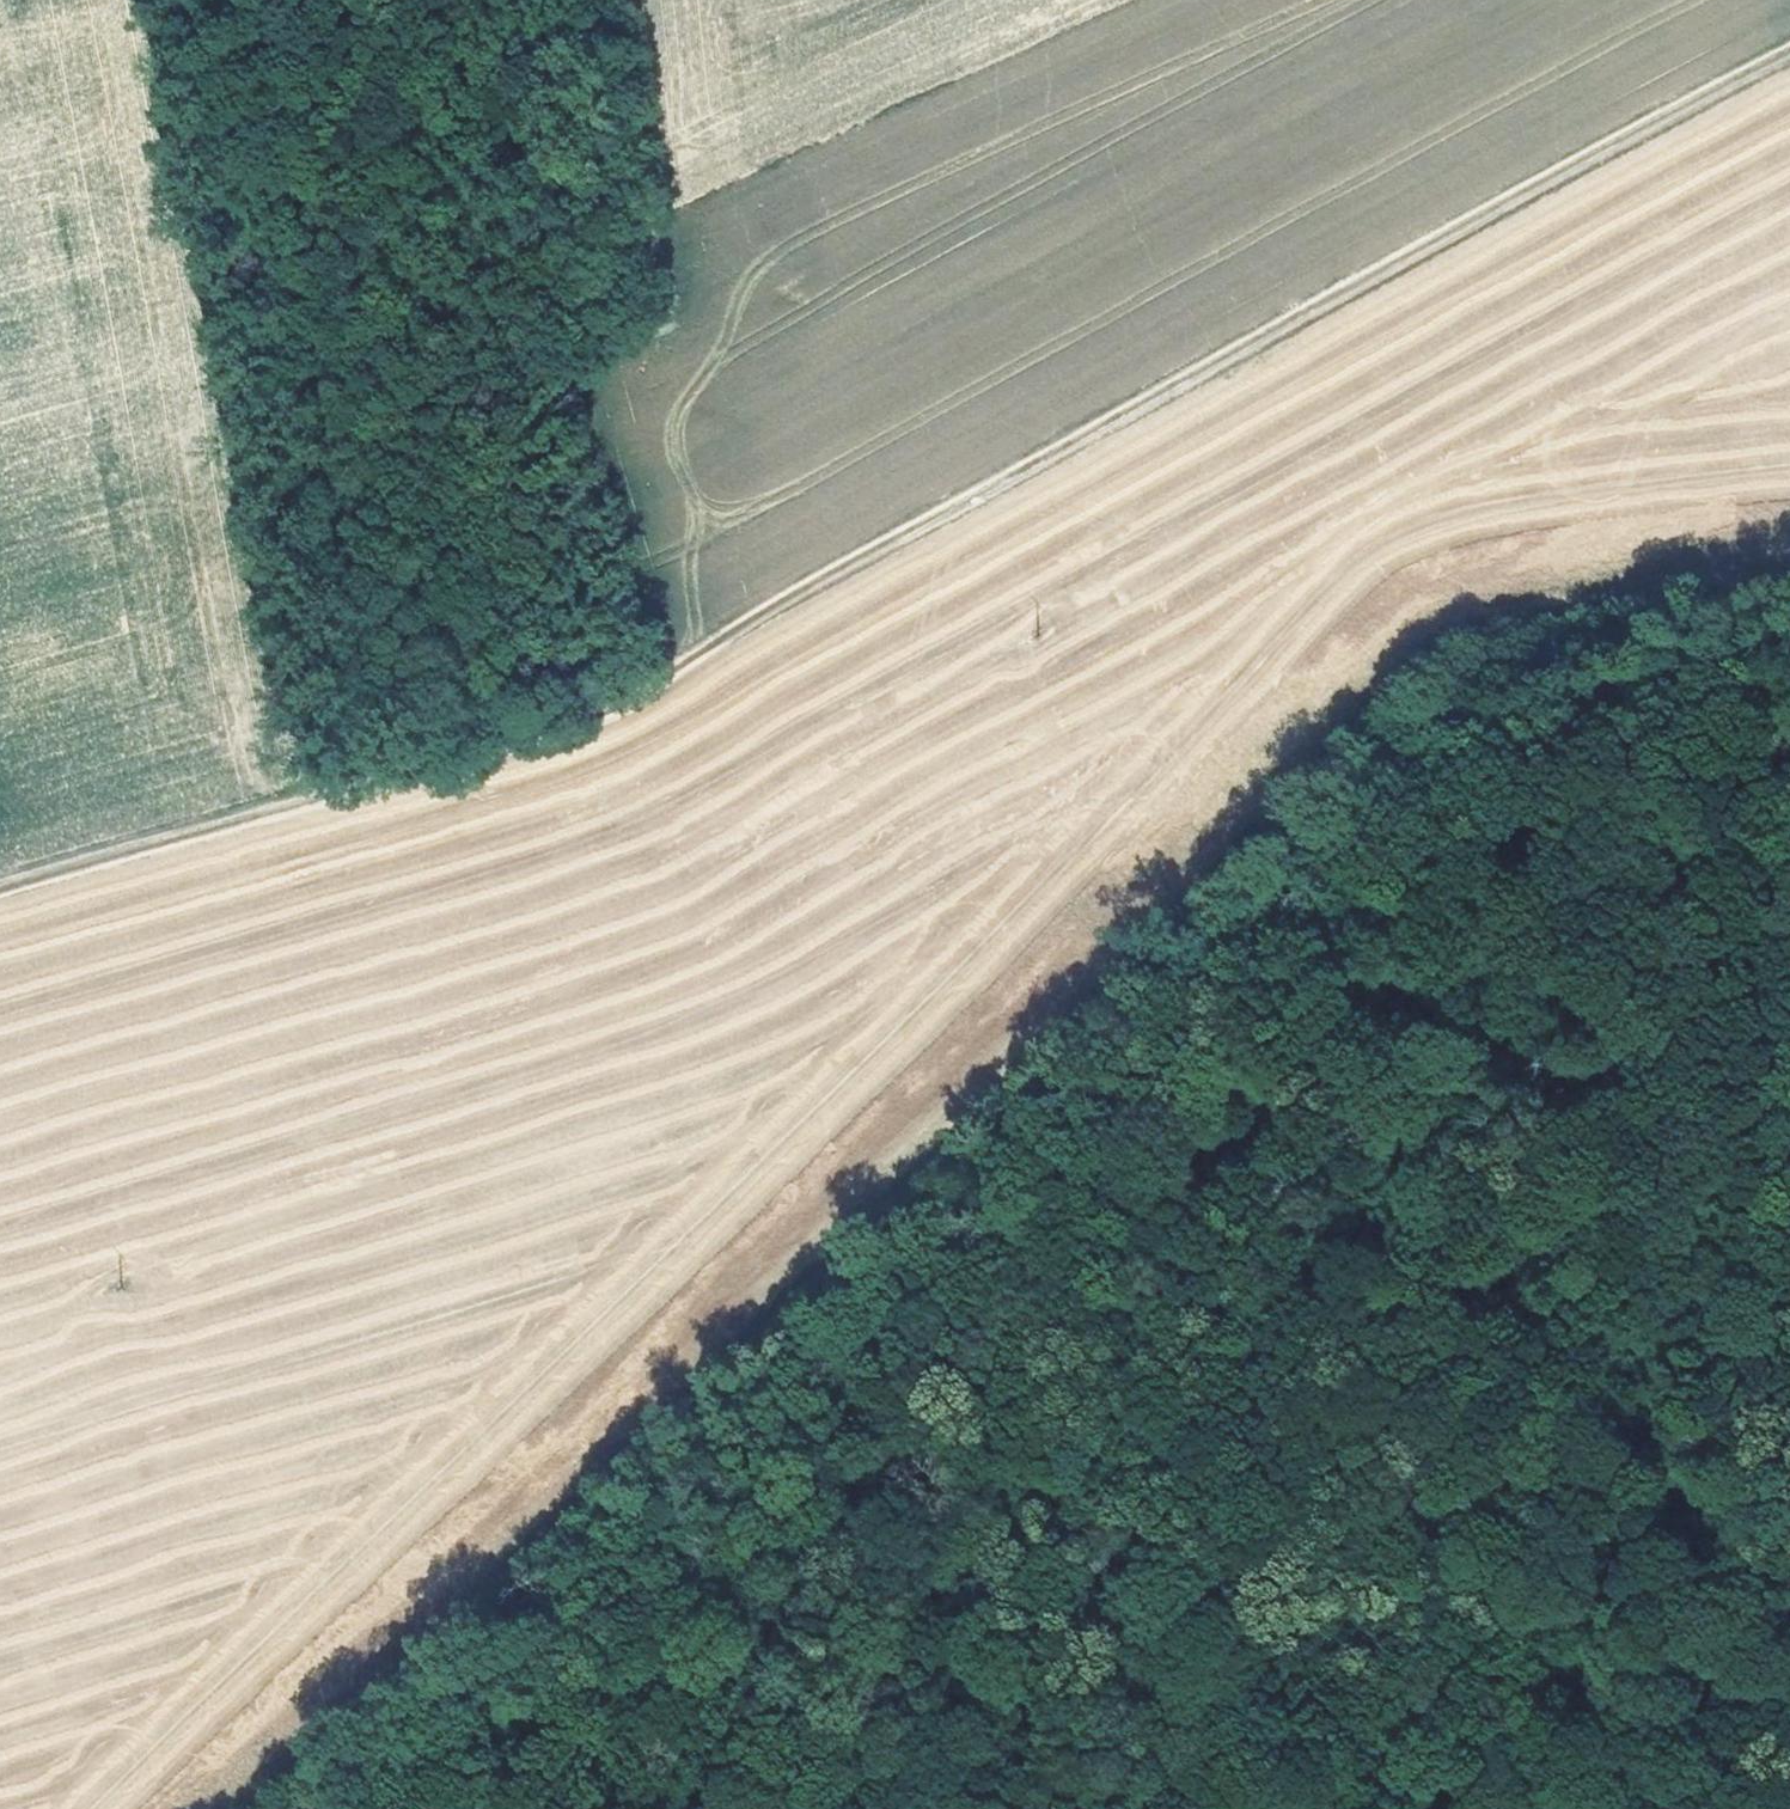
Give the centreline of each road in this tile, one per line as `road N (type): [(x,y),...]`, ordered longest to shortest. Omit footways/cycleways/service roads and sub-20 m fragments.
road 1 (track): [(1789,54),(602,706),(0,883)]

